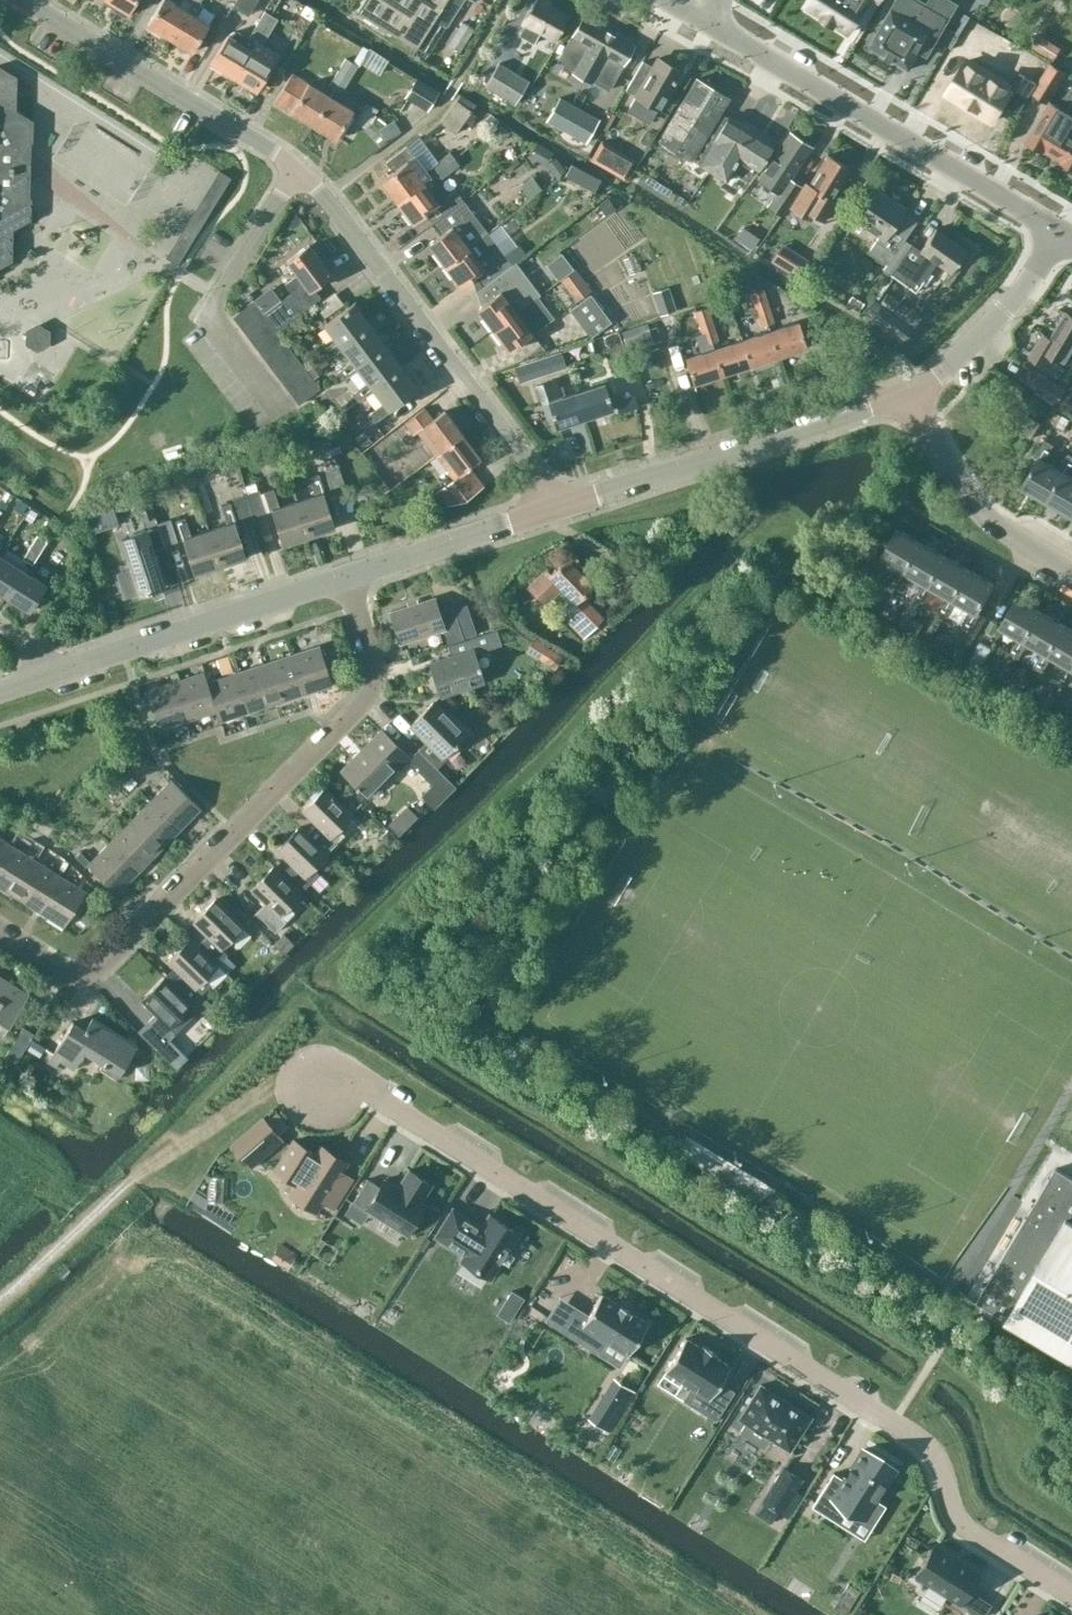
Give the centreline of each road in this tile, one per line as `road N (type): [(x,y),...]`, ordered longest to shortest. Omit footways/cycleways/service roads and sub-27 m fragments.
road 1 (residential): [(327,1061),(918,1435),(959,1518),(1071,1591)]
road 2 (residential): [(557,506),(323,194),(14,0)]
road 3 (residential): [(0,946),(78,995),(375,686),(346,574)]
road 4 (unclassified): [(1064,230),(702,21)]
road 5 (track): [(0,1299),(175,1142),(285,1075),(327,1061)]
road 6 (residential): [(557,506),(910,393)]
road 7 (residential): [(58,667),(346,574)]
road 8 (residential): [(1071,566),(985,515),(910,393)]
road 9 (residential): [(910,393),(995,323),(1064,230)]
road 10 (residential): [(346,574),(557,506)]

